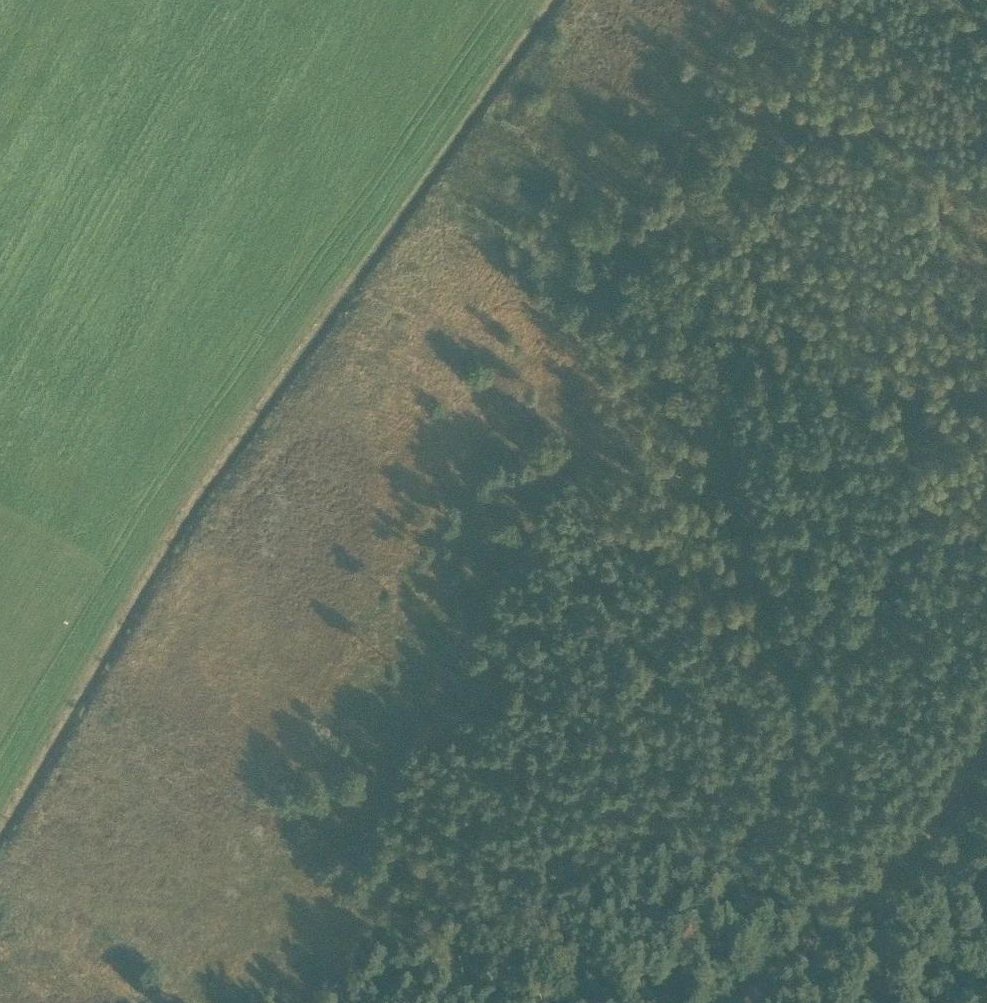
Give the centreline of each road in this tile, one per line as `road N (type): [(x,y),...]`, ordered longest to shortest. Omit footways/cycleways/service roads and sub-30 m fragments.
road 1 (track): [(757,1002),(890,851),(986,722)]

